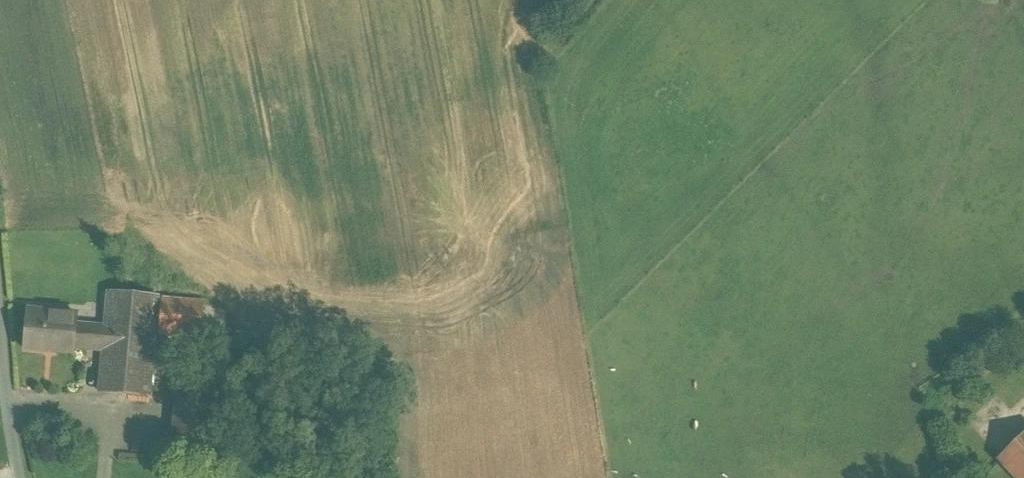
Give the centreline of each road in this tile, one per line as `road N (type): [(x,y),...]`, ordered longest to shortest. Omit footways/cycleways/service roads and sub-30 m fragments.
road 1 (unclassified): [(22,477),(0,321)]

